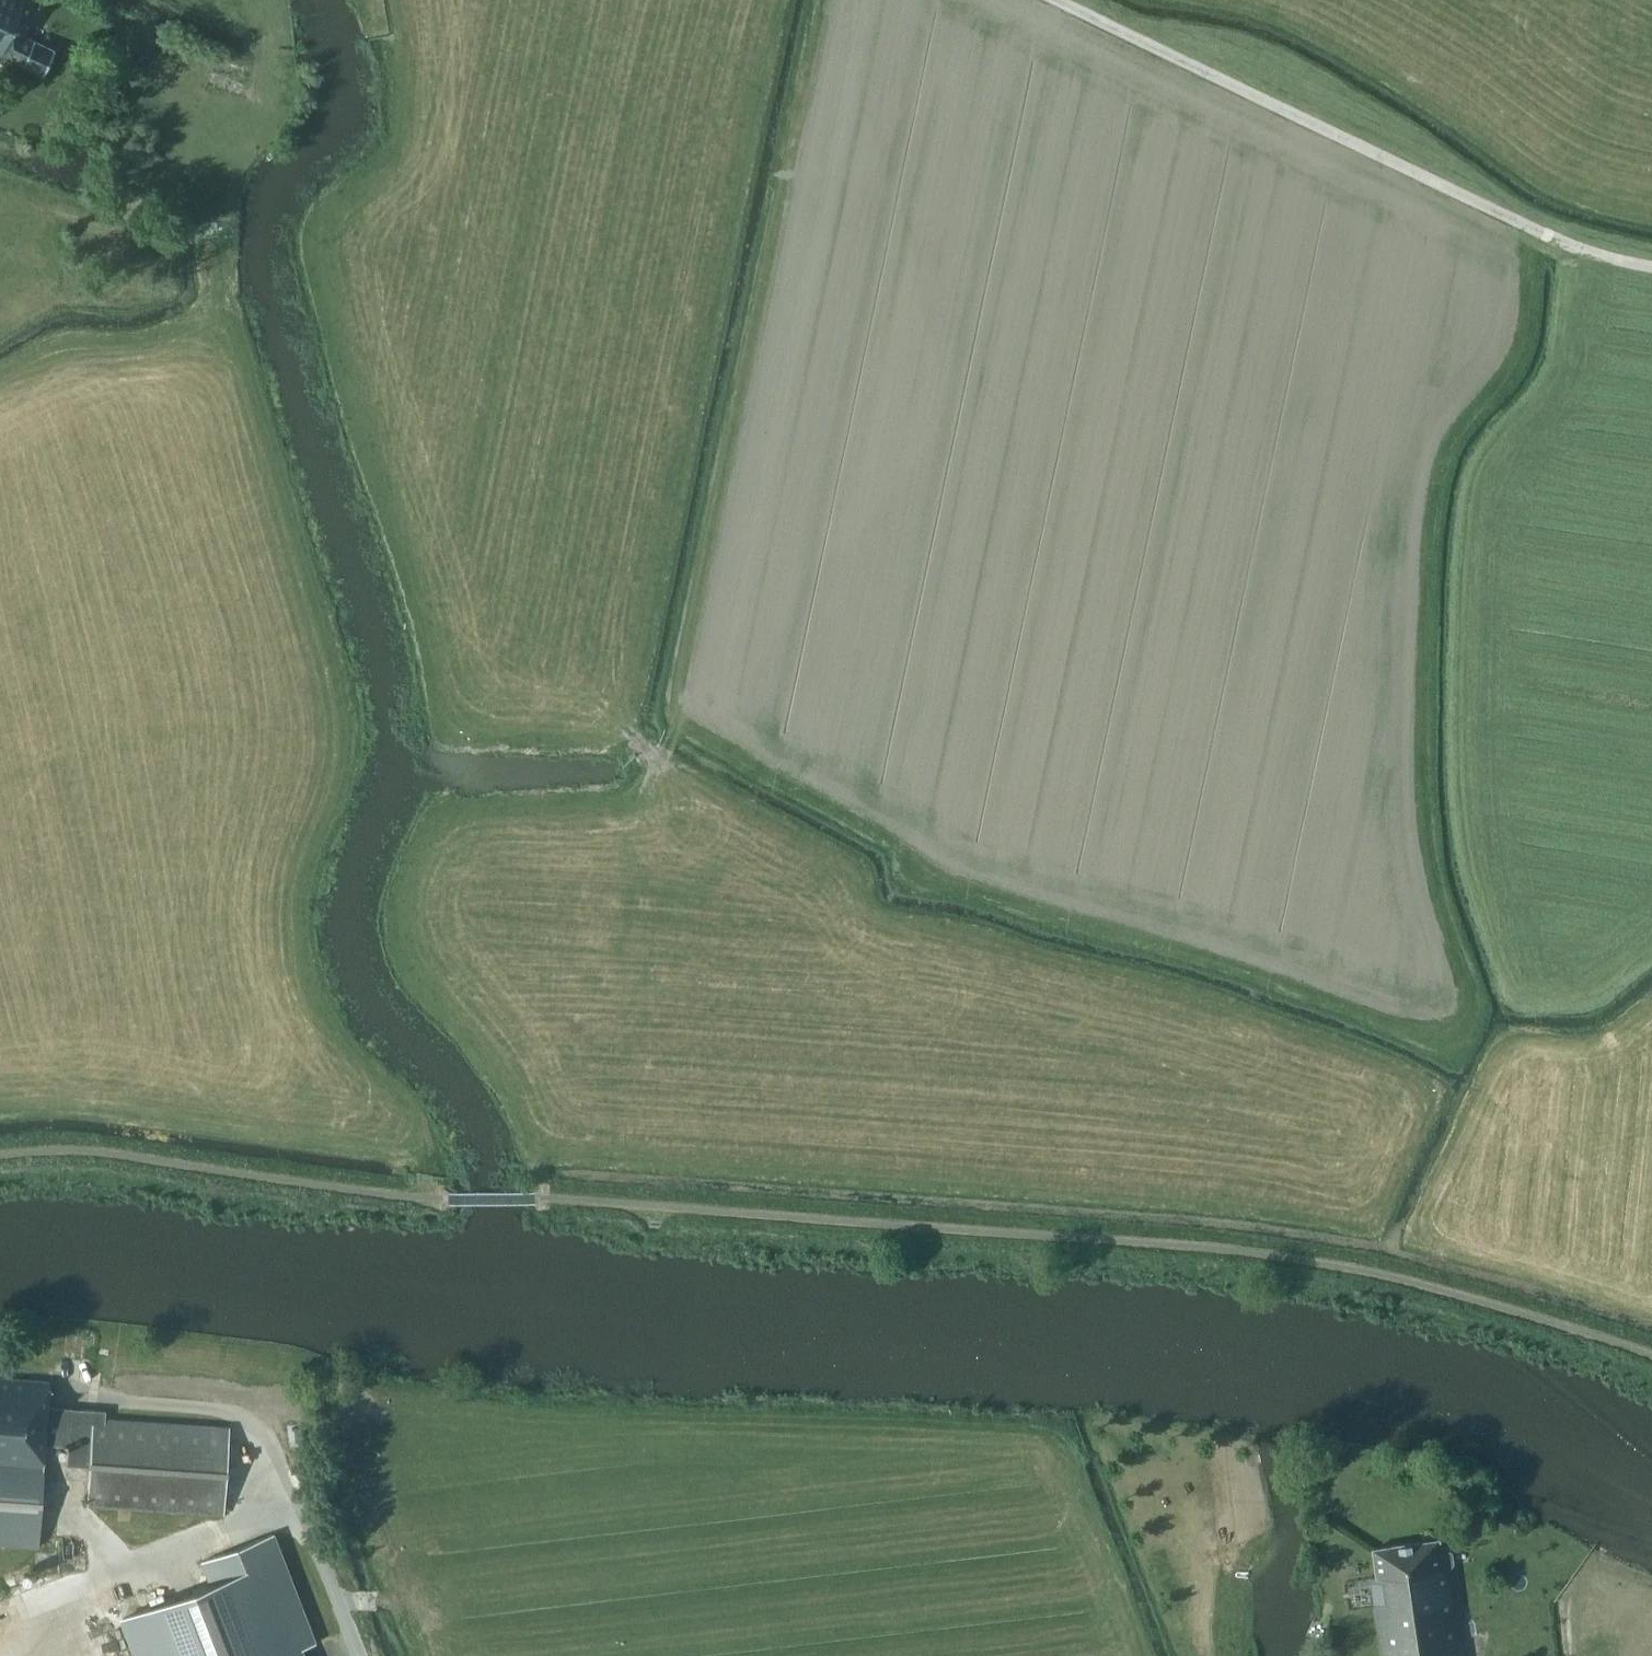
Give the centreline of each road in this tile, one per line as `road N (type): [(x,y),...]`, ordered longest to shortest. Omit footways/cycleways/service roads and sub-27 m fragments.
road 1 (unclassified): [(1651,265),(1549,235),(1057,0)]

